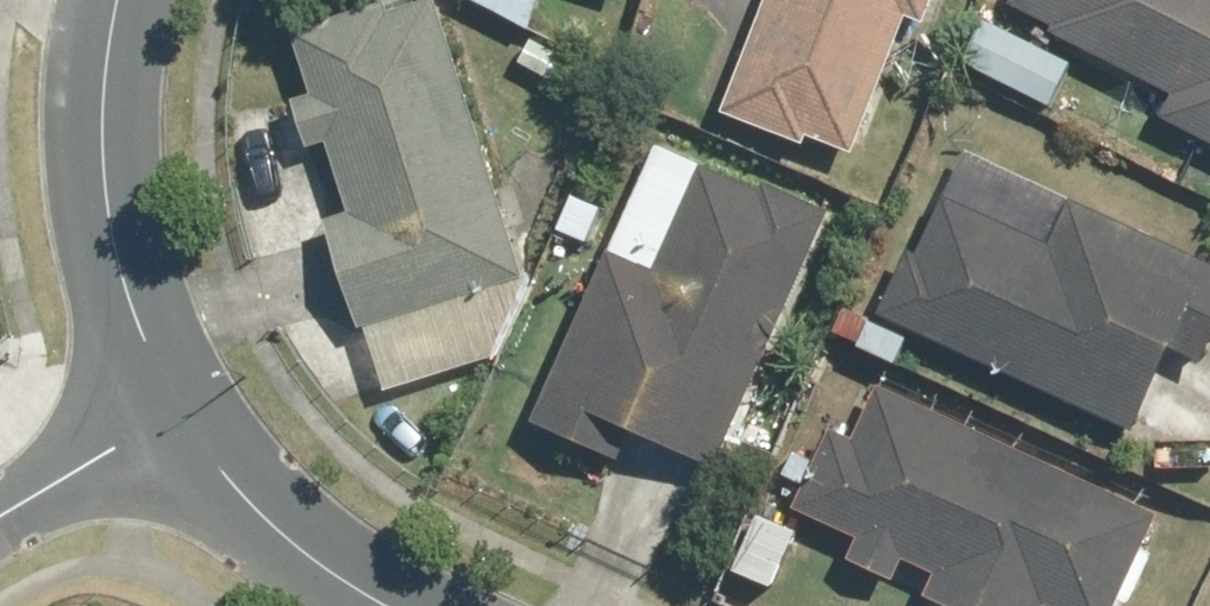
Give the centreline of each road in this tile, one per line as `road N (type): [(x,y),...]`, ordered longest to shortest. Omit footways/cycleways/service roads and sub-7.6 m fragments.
road 1 (residential): [(109,0),(104,172),(140,349),(168,419)]
road 2 (residential): [(168,419),(230,487),(316,558),(397,605)]
road 3 (residential): [(0,520),(168,419)]

